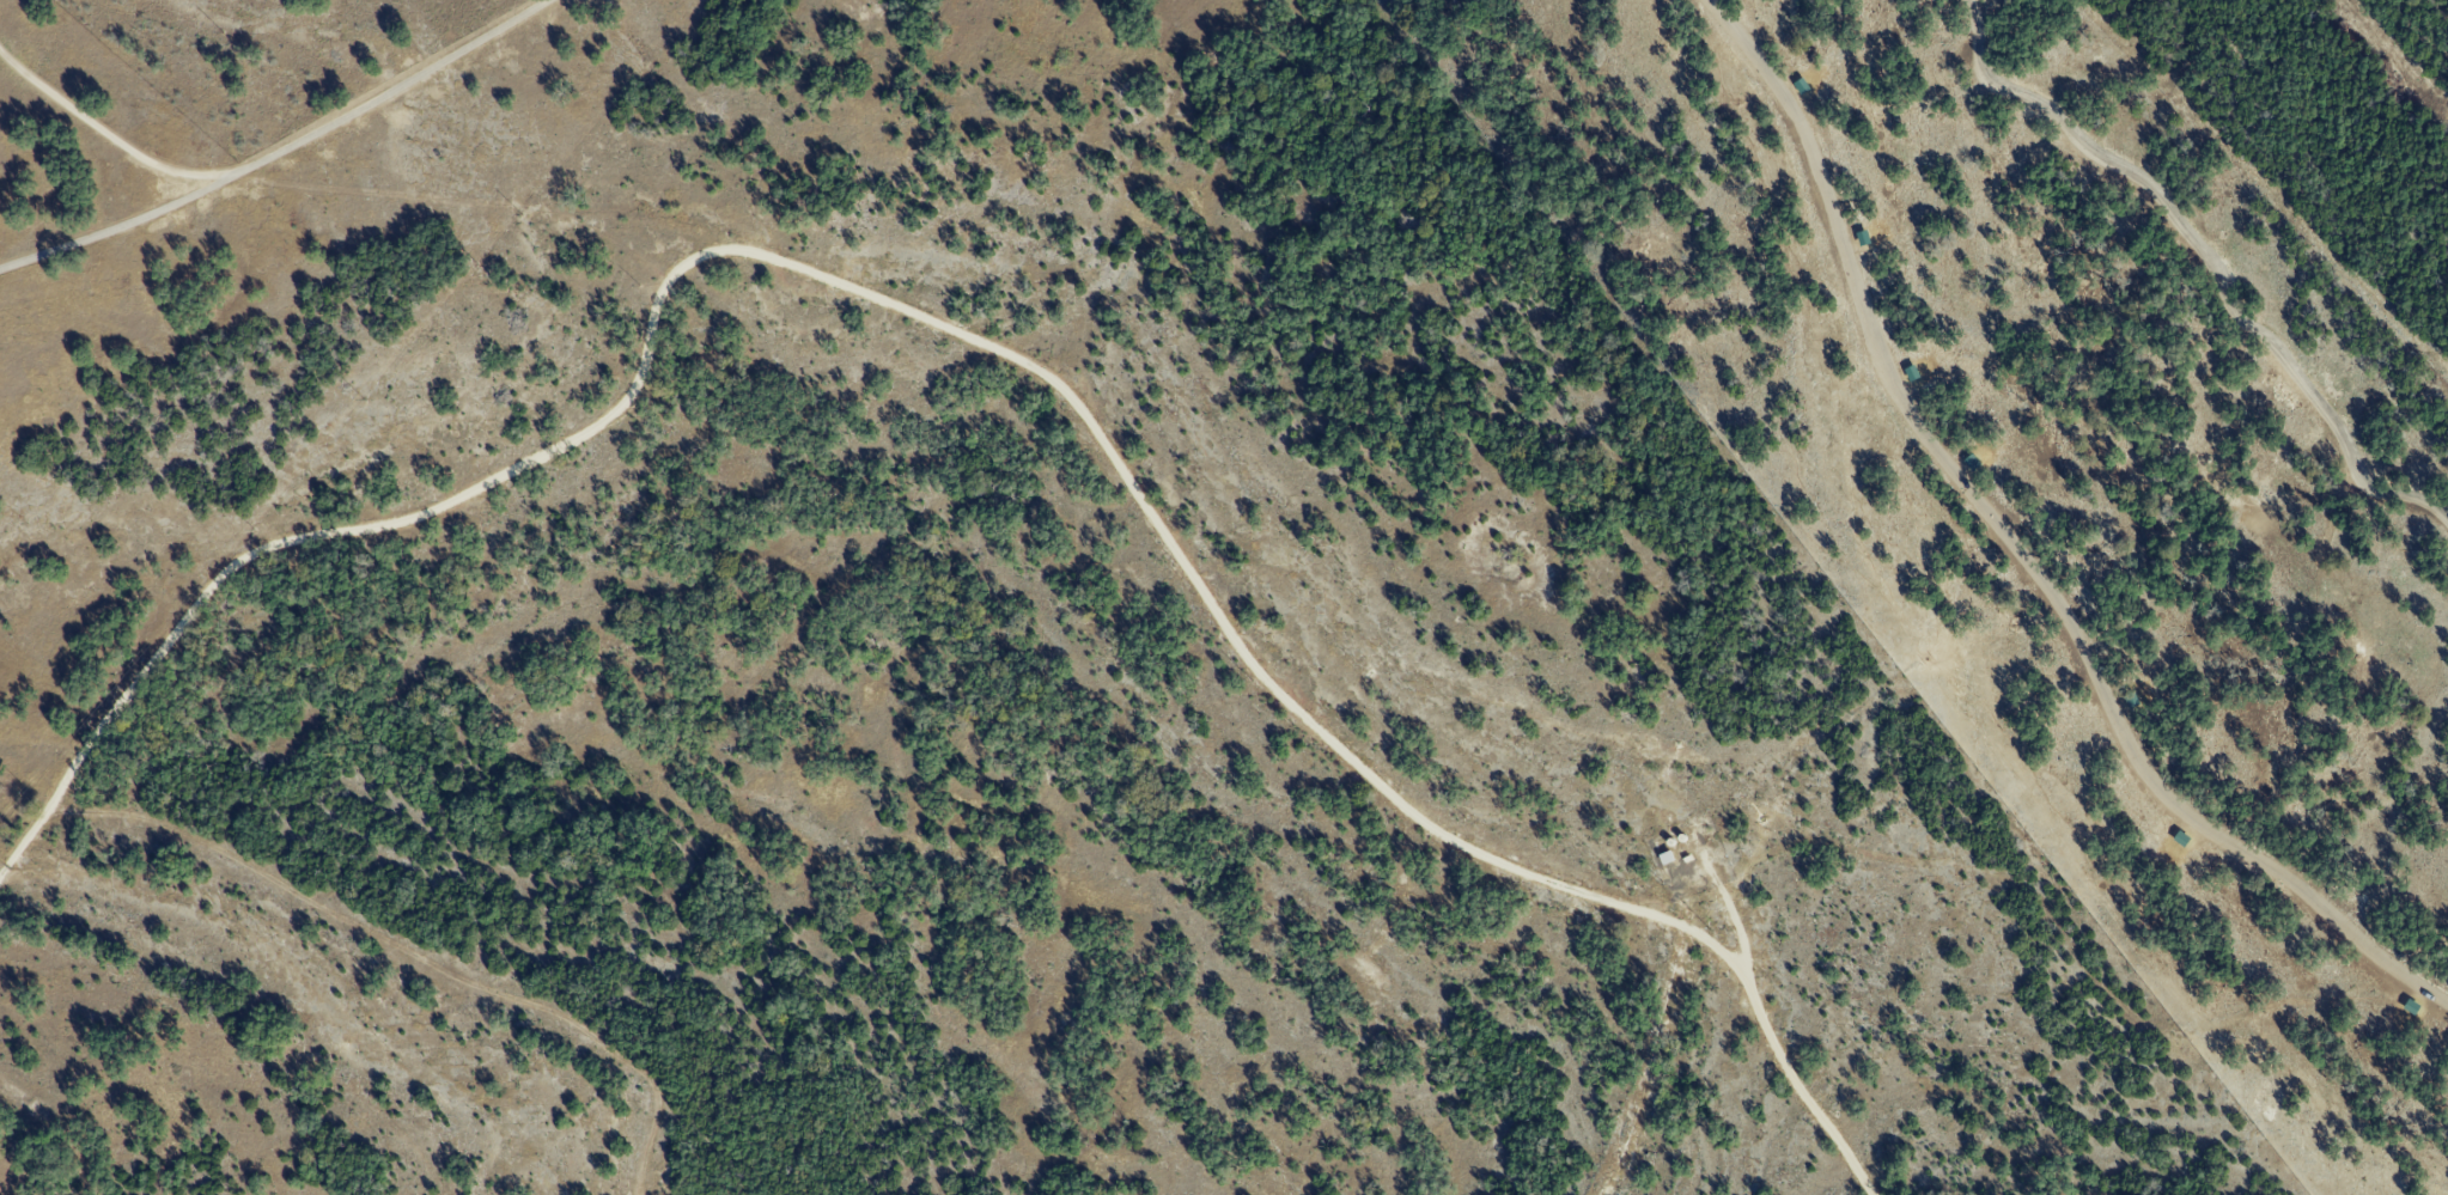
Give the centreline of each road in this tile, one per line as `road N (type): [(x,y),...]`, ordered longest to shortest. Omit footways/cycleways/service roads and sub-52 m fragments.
road 1 (track): [(0,869),(89,730),(220,567),(261,543),(427,507),(604,416),(631,389),(668,267),(698,246),(735,243),(774,252),(1042,370),(1076,401),(1249,665),(1402,805),(1506,864),(1680,920),(1736,958),(1788,1074),(1870,1194)]
road 2 (residential): [(2447,1005),(2152,775),(2050,589),(2002,538),(1890,385),(1820,179),(1782,99),(1706,0)]
road 3 (track): [(245,169),(212,177),(146,161),(0,54)]

